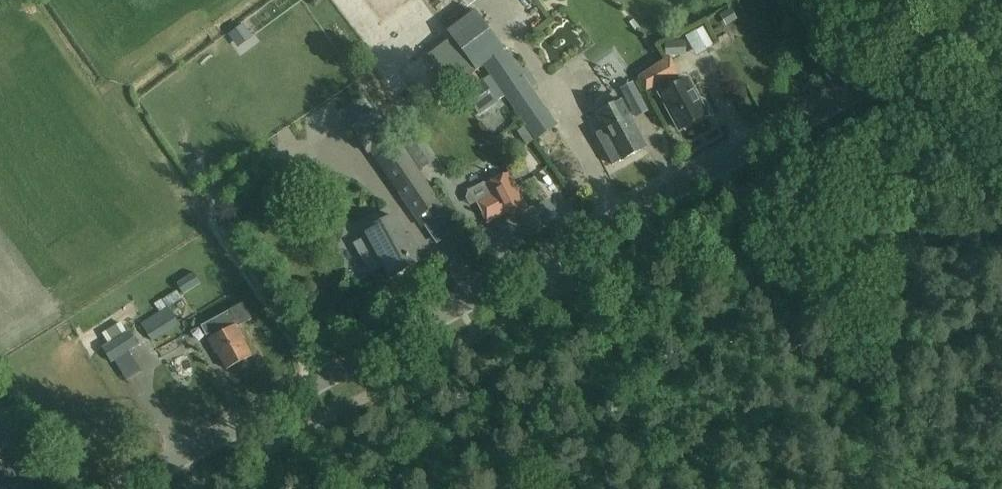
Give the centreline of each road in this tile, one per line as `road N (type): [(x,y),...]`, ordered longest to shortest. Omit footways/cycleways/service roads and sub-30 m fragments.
road 1 (tertiary): [(122,488),(1001,11)]

